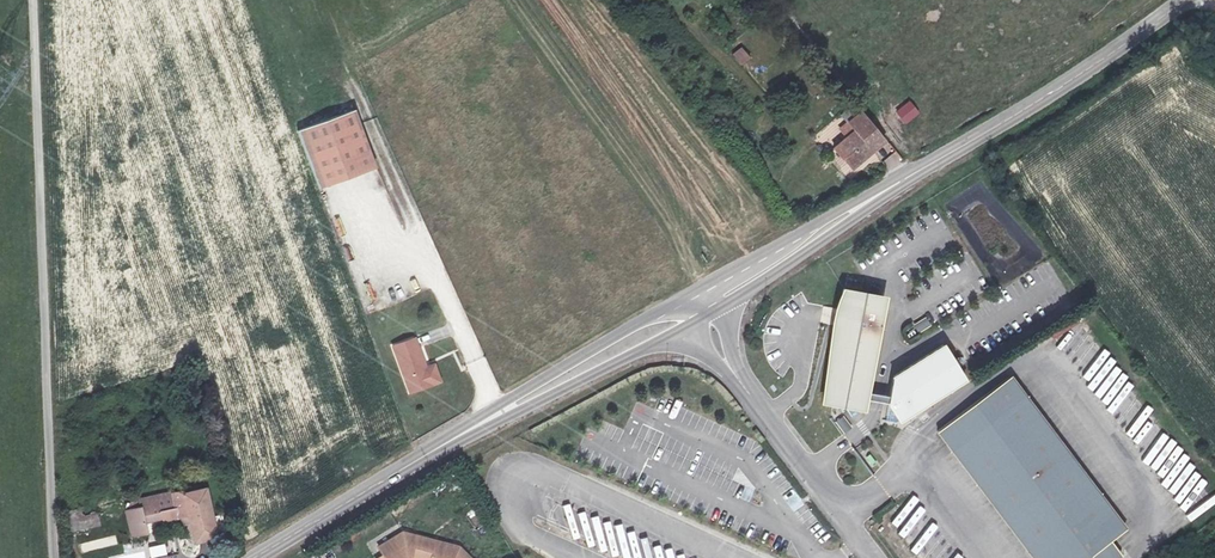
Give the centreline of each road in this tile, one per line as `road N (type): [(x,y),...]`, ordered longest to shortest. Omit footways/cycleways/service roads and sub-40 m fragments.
road 1 (tertiary): [(1188,0),(992,129),(697,304)]
road 2 (unclassified): [(34,0),(54,557)]
road 3 (tertiary): [(697,304),(253,557)]
road 4 (unclassified): [(697,304),(726,362),(873,557)]

